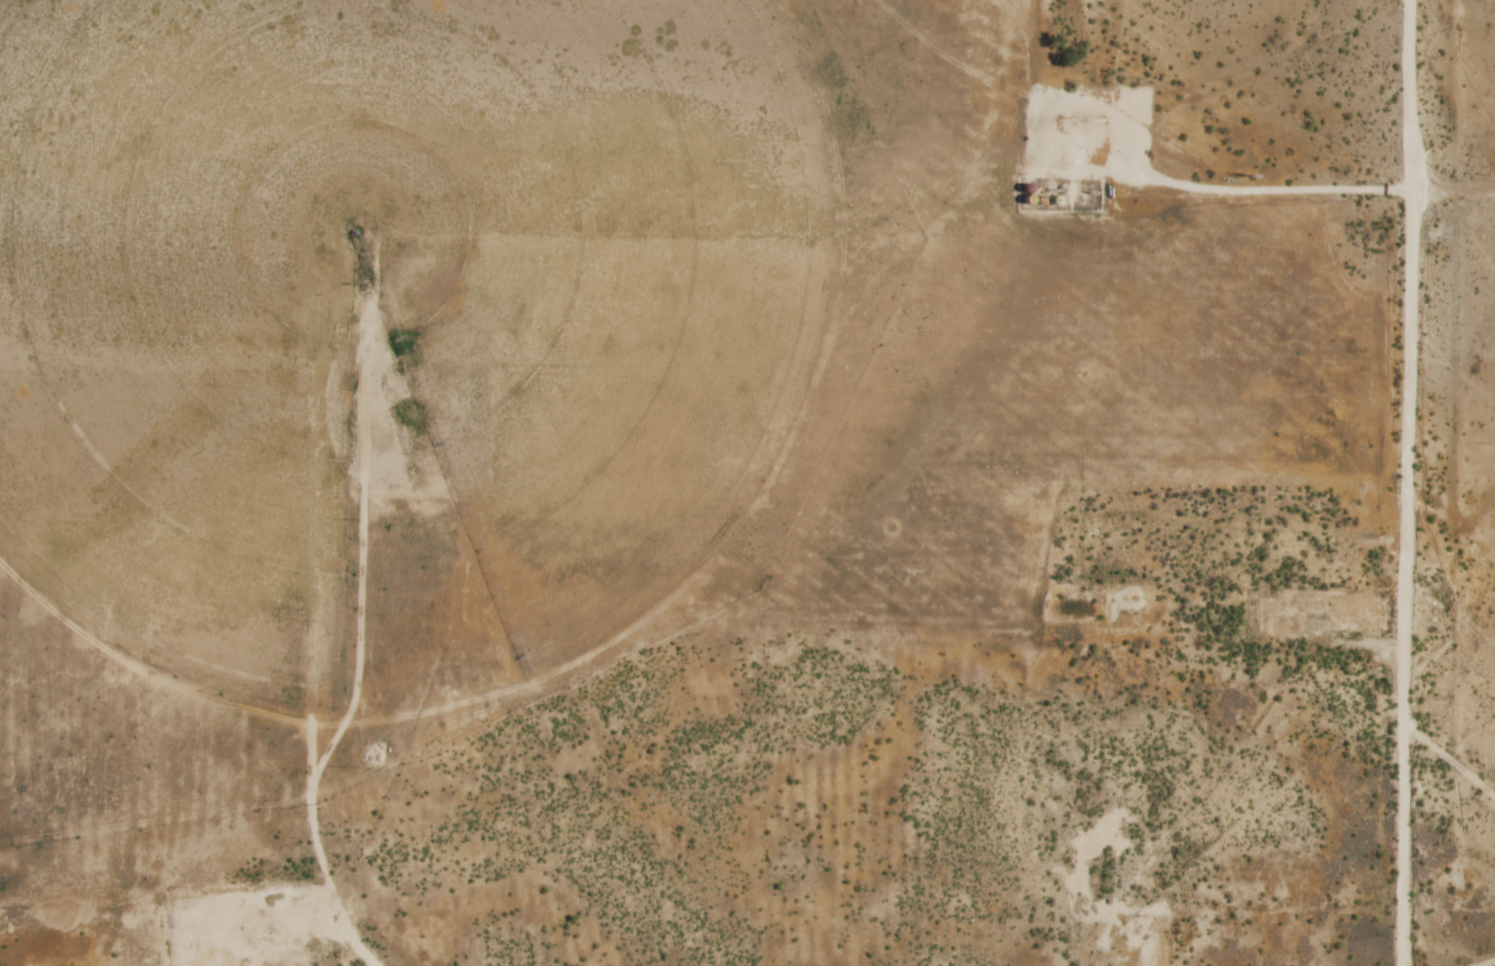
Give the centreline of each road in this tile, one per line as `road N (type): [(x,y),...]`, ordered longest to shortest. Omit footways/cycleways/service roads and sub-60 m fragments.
road 1 (track): [(1402,965),(1417,0)]

